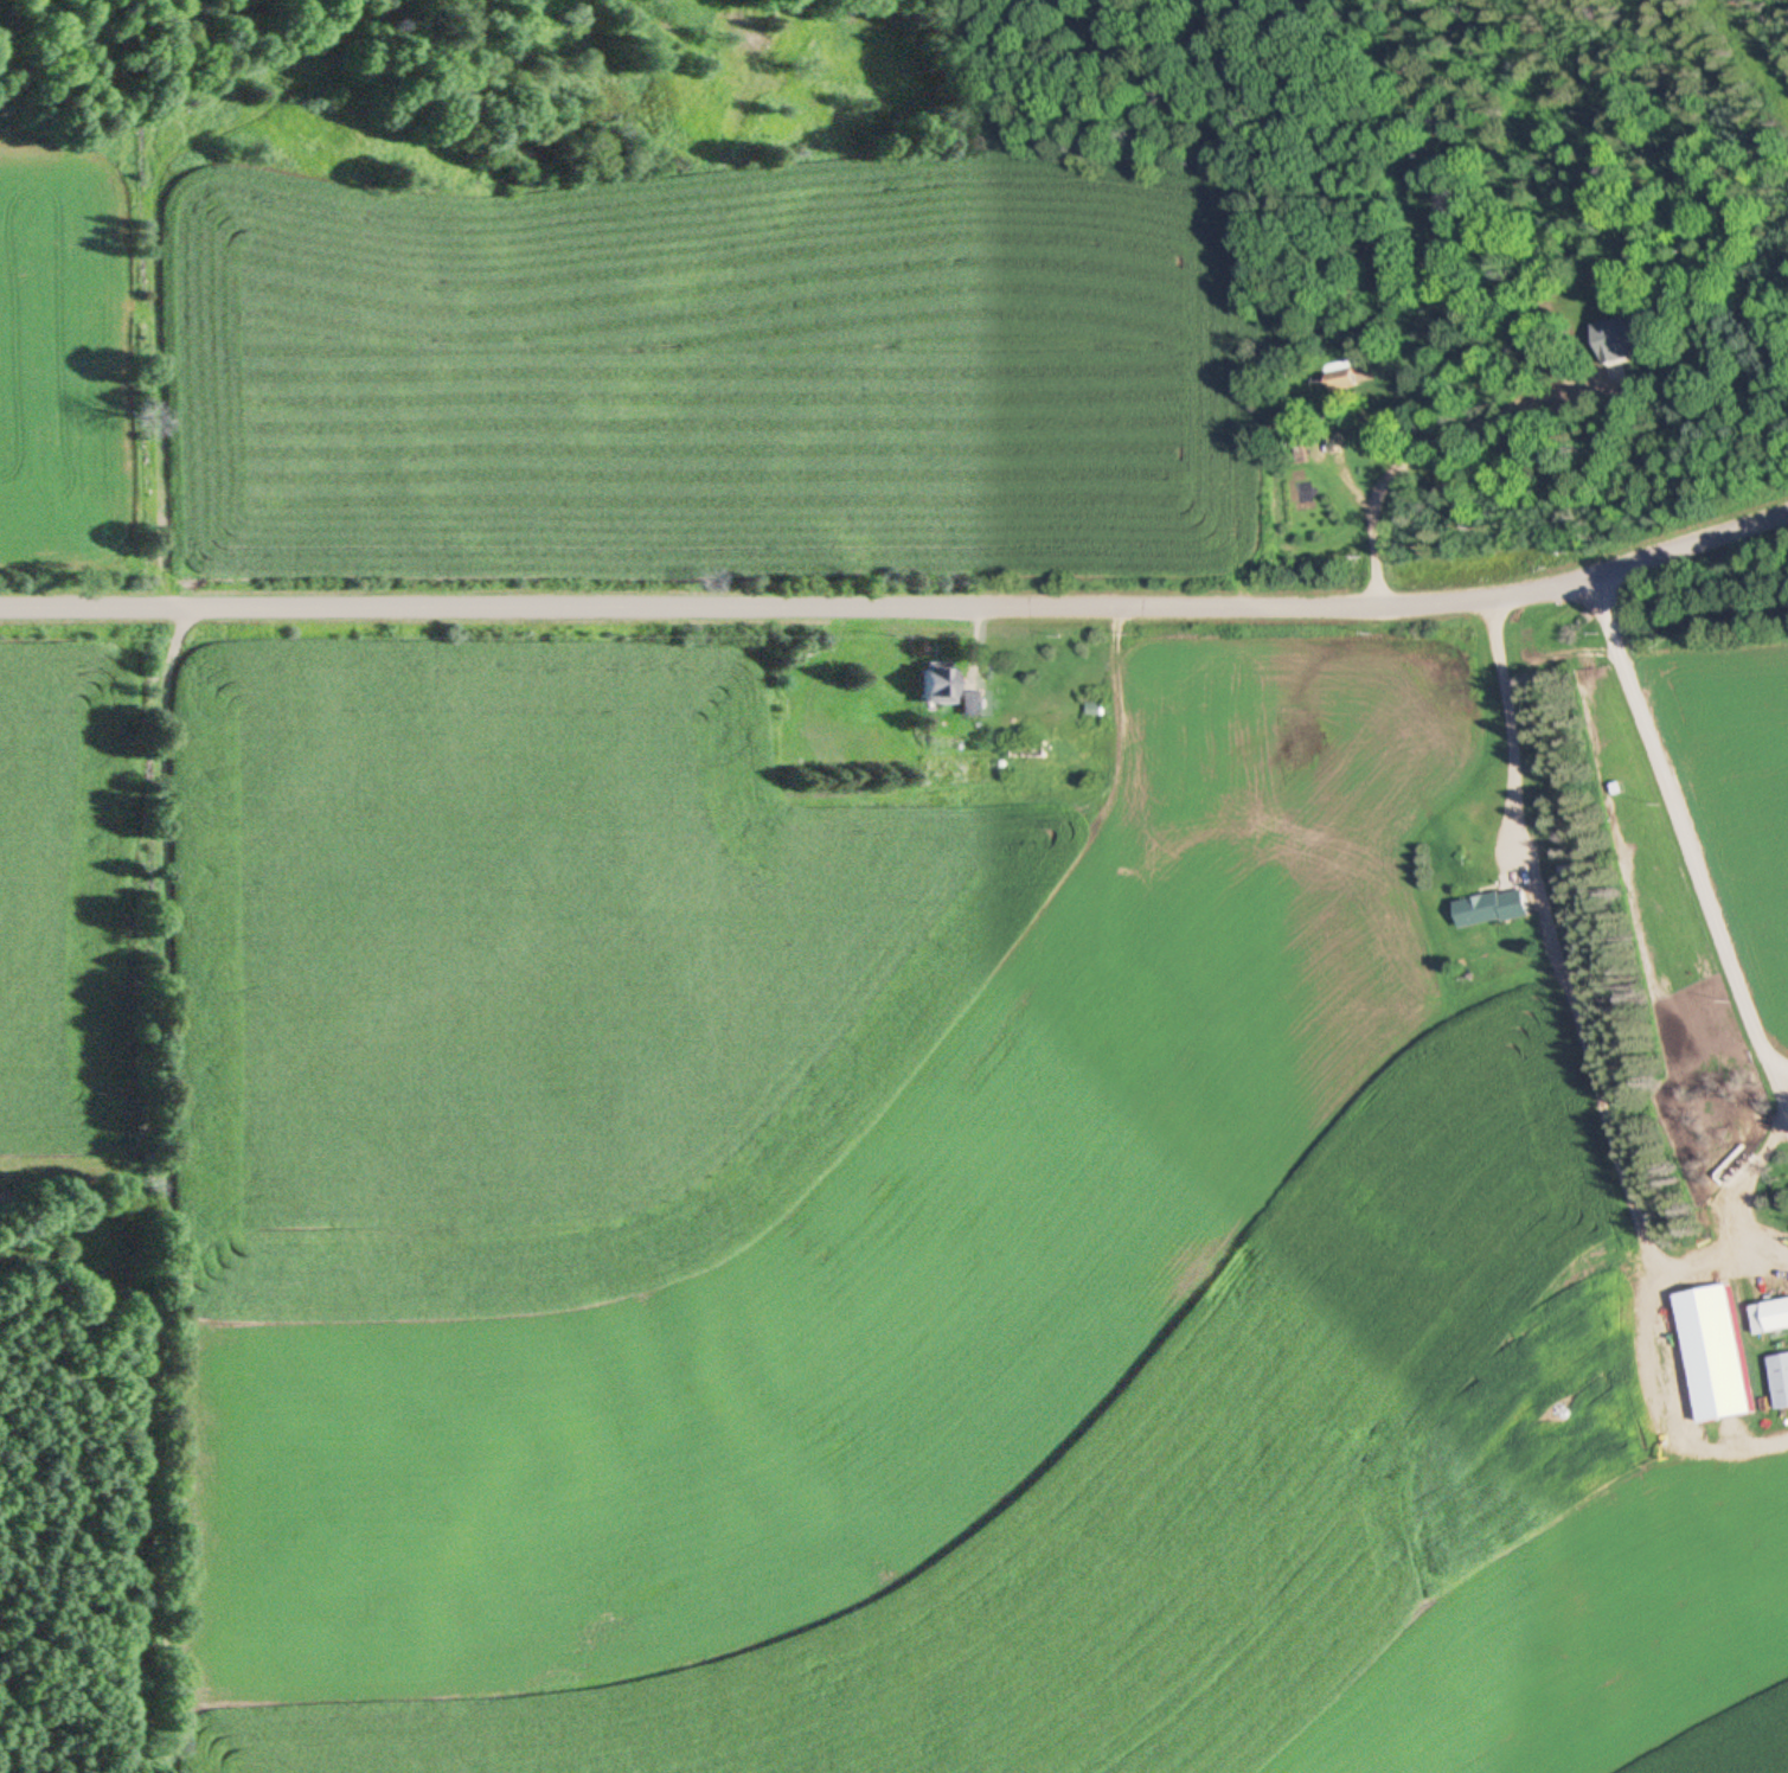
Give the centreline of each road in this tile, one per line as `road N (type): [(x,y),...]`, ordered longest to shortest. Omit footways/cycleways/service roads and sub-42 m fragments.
road 1 (residential): [(0,603),(1329,604),(1546,588),(1787,512)]

